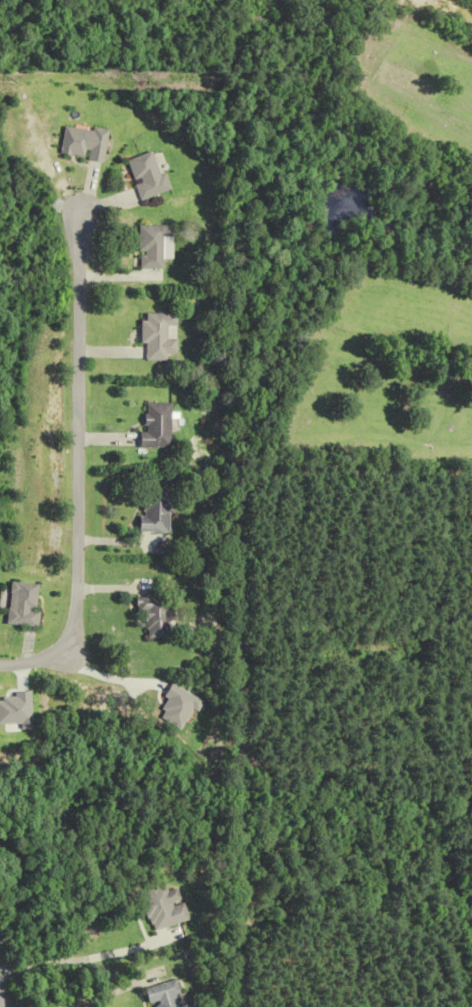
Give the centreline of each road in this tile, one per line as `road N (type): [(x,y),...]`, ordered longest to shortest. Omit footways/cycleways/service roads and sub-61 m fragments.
road 1 (residential): [(0,666),(58,655),(76,621),(81,225)]

